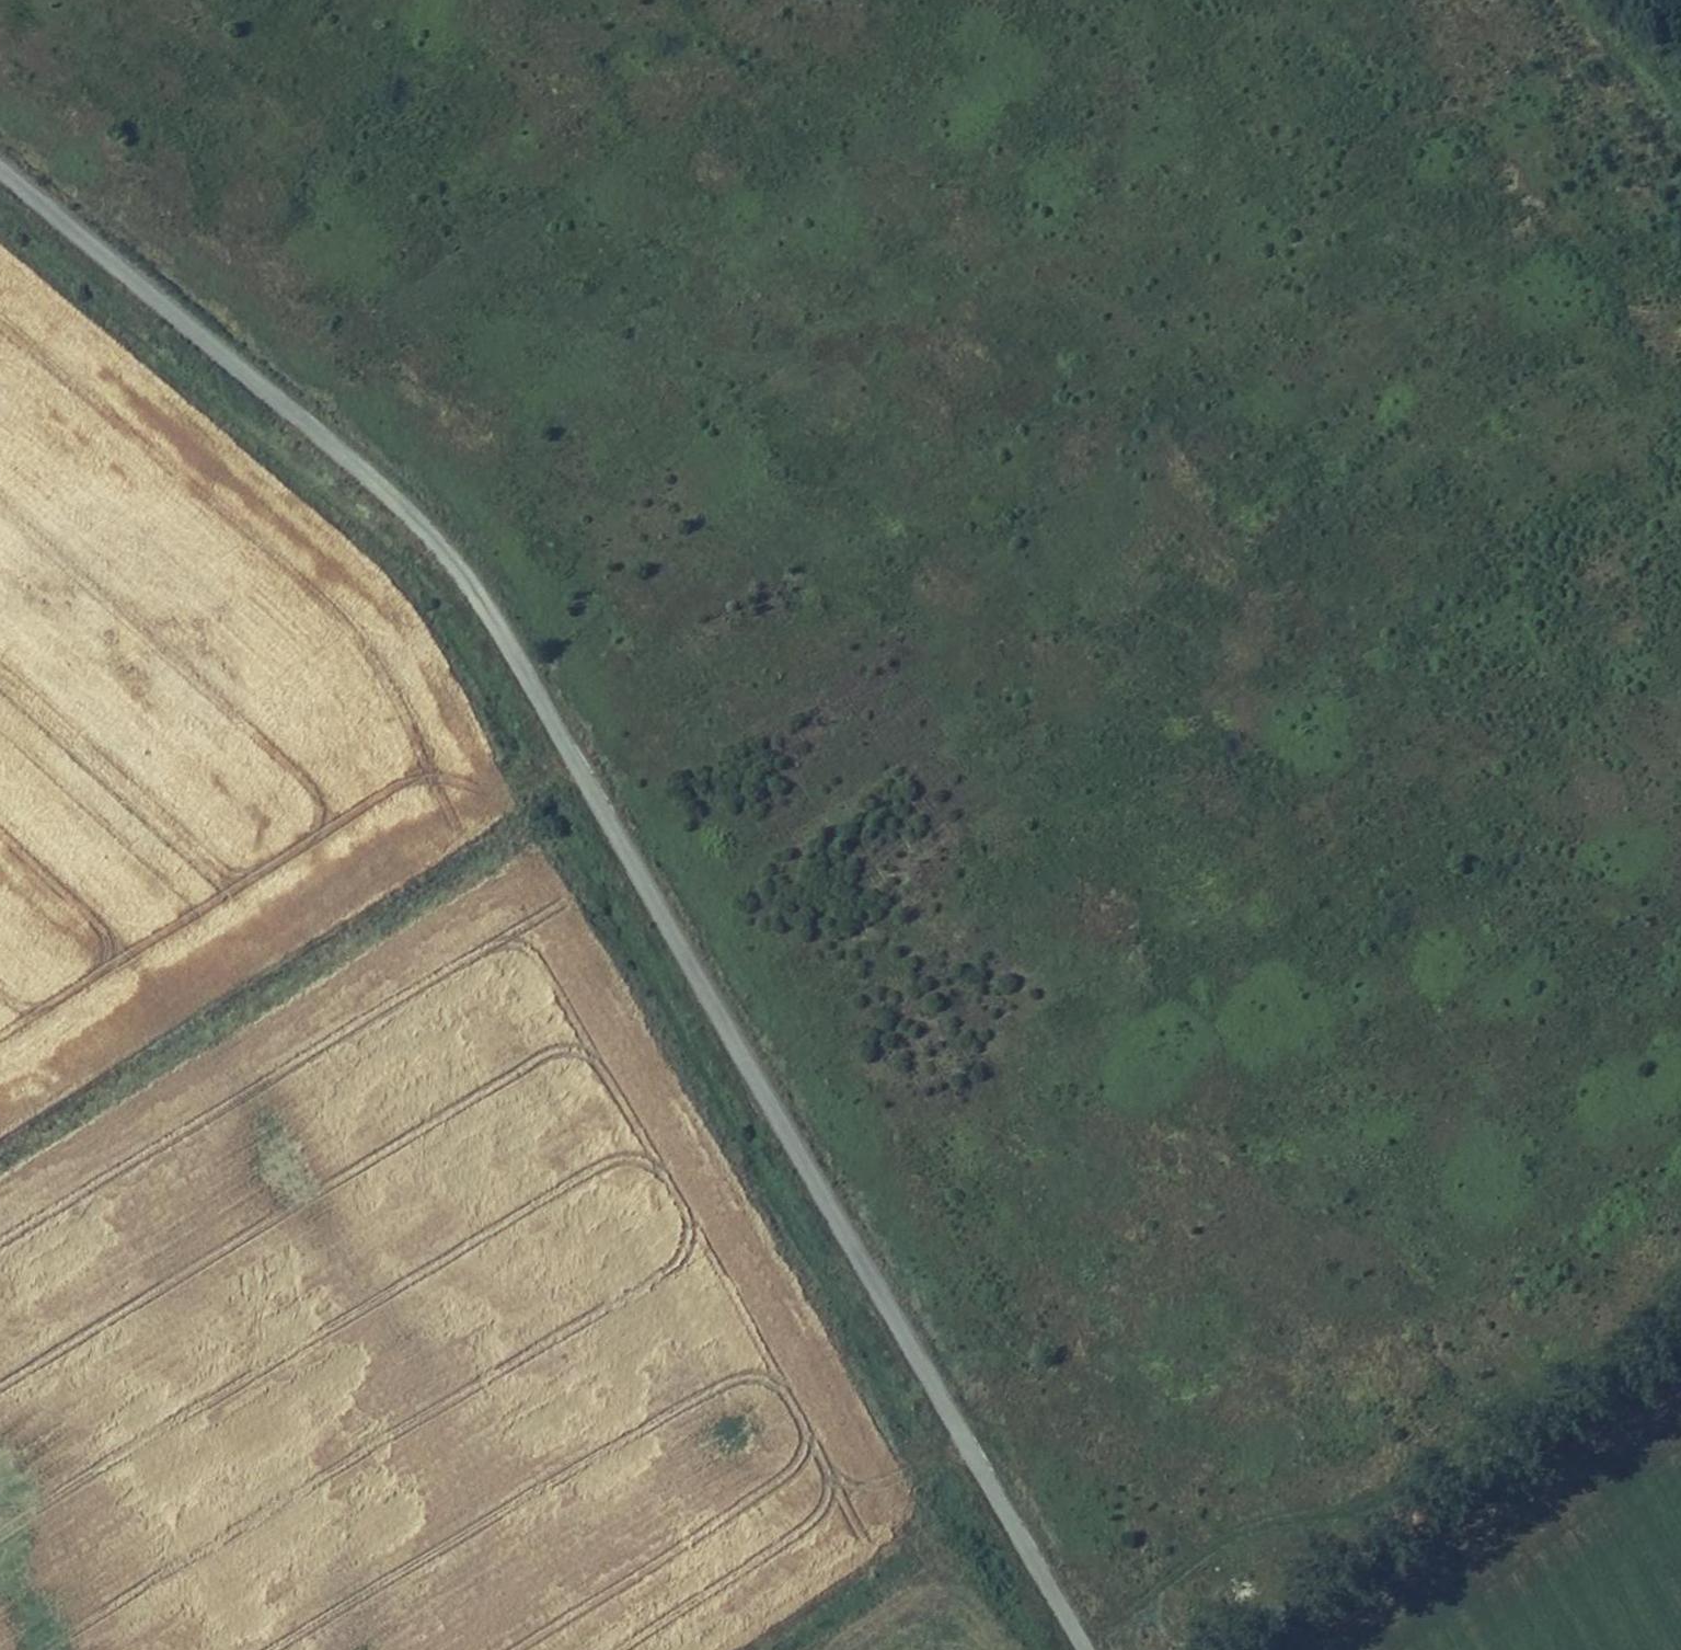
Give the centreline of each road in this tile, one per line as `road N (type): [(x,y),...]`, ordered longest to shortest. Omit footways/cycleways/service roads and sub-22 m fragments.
road 1 (unclassified): [(1073,1649),(490,601),(0,177)]
road 2 (track): [(1578,0),(1680,138)]

